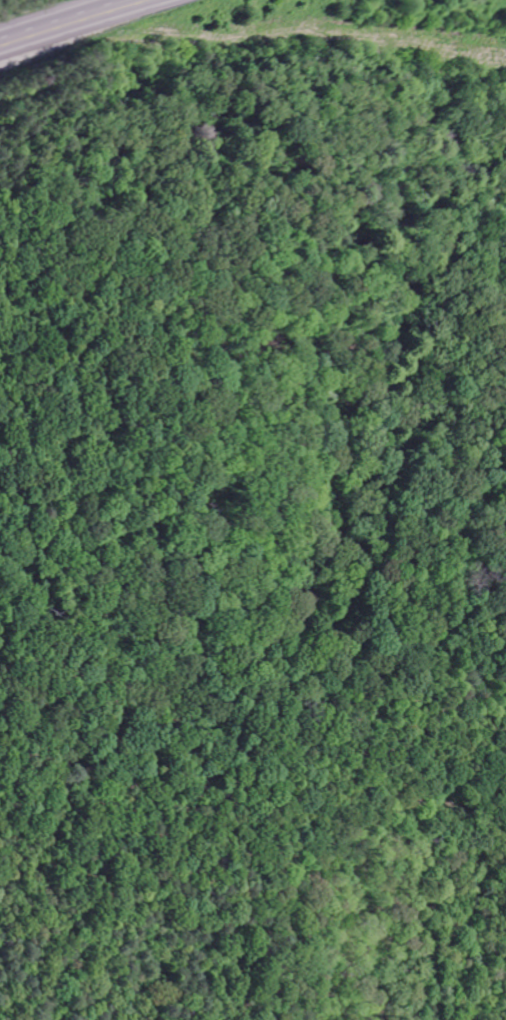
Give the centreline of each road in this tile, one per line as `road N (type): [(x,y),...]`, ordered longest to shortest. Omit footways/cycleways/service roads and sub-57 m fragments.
road 1 (trunk): [(0,50),(154,0)]

